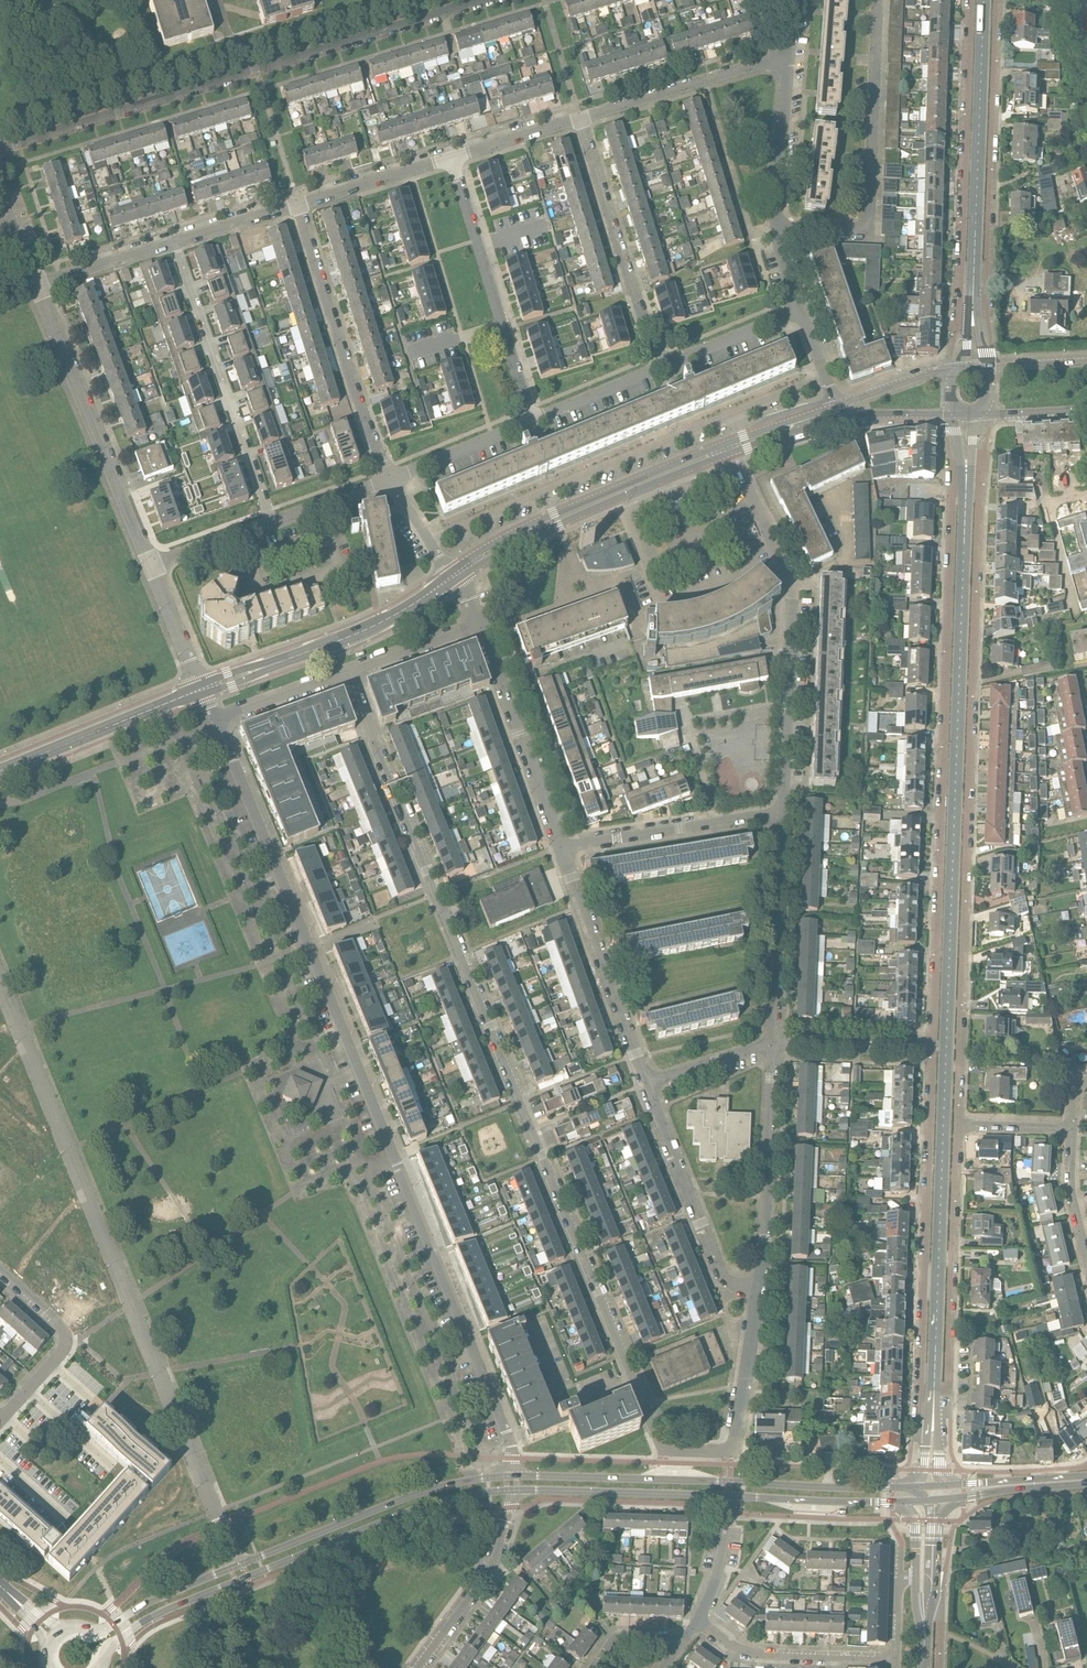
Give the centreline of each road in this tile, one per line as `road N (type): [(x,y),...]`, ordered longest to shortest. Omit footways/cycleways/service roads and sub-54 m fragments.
road 1 (tertiary): [(933,1419),(966,457)]
road 2 (residential): [(664,1449),(346,671)]
road 3 (residential): [(513,1476),(509,1442),(216,718)]
road 4 (residential): [(961,1122),(983,473),(966,457)]
road 5 (residential): [(238,1567),(0,984)]
road 6 (residential): [(966,457),(950,473),(930,1049)]
road 7 (residential): [(0,148),(475,0)]
road 8 (primary): [(101,1667),(106,1647),(161,1612),(419,1508),(512,1490)]
road 9 (residential): [(827,375),(430,541)]
road 10 (primary): [(912,1486),(513,1476)]
road 11 (residential): [(930,1049),(918,1424),(927,1440)]
road 12 (residential): [(738,466),(623,512),(658,604),(781,557)]
road 13 (residential): [(968,0),(957,309),(973,325)]
road 14 (residential): [(973,325),(988,311),(999,0)]
road 15 (tertiary): [(973,325),(984,0)]
road 16 (residential): [(781,230),(851,230),(868,218),(876,0)]
road 17 (tertiary): [(454,575),(510,540),(730,448)]
road 18 (residential): [(154,564),(36,284)]
road 19 (residential): [(933,1419),(948,1404),(961,1122)]
road 20 (residential): [(270,520),(176,242)]
road 21 (primary): [(513,1476),(439,1487),(238,1567)]
road 22 (residential): [(387,479),(297,204)]
road 23 (tertiary): [(204,689),(368,628),(454,575)]
road 24 (residential): [(452,157),(532,419)]
road 25 (residential): [(662,364),(581,119)]
road 26 (residential): [(785,812),(790,589),(781,557)]
road 27 (residential): [(647,1084),(562,846)]
road 28 (residential): [(760,1285),(771,1042)]
road 29 (residential): [(760,1285),(737,1280),(718,1258),(647,1084)]
road 30 (residential): [(562,846),(481,625)]
road 31 (residential): [(664,1449),(735,1447),(760,1285)]
road 32 (residential): [(771,1042),(785,812)]
road 33 (residential): [(562,846),(785,812)]
road 34 (residential): [(581,119),(792,55)]
road 35 (tertiary): [(0,771),(204,689)]
road 36 (primary): [(512,1490),(728,1497)]
road 37 (residential): [(417,1667),(489,1569),(512,1490)]
road 38 (residential): [(893,1659),(763,1653),(699,1619)]
road 39 (primary): [(238,1567),(98,1634),(57,1637)]
road 40 (residential): [(781,230),(792,55)]
road 41 (primary): [(728,1497),(894,1502)]
road 42 (residential): [(297,204),(452,157)]
road 43 (residential): [(930,1049),(771,1042)]
road 44 (residential): [(387,479),(532,419)]
road 45 (residential): [(662,364),(800,307)]
road 46 (residential): [(36,284),(176,242)]
road 47 (residential): [(346,671),(481,625)]
road 48 (residential): [(532,419),(662,364)]
road 49 (residential): [(216,718),(346,671)]
road 50 (residential): [(204,689),(154,564)]
road 51 (residential): [(452,157),(581,119)]
road 52 (primary): [(954,1498),(1086,1486)]
road 53 (residential): [(771,1042),(647,1084)]
road 54 (primary): [(1086,1475),(956,1484)]
road 55 (residential): [(176,242),(297,204)]
road 56 (residential): [(699,1619),(722,1555),(728,1497)]
road 57 (residential): [(154,564),(270,520)]
road 58 (residential): [(270,520),(387,479)]
road 59 (tertiary): [(956,375),(923,377),(840,411)]
road 60 (residential): [(1073,1127),(1086,1247)]

